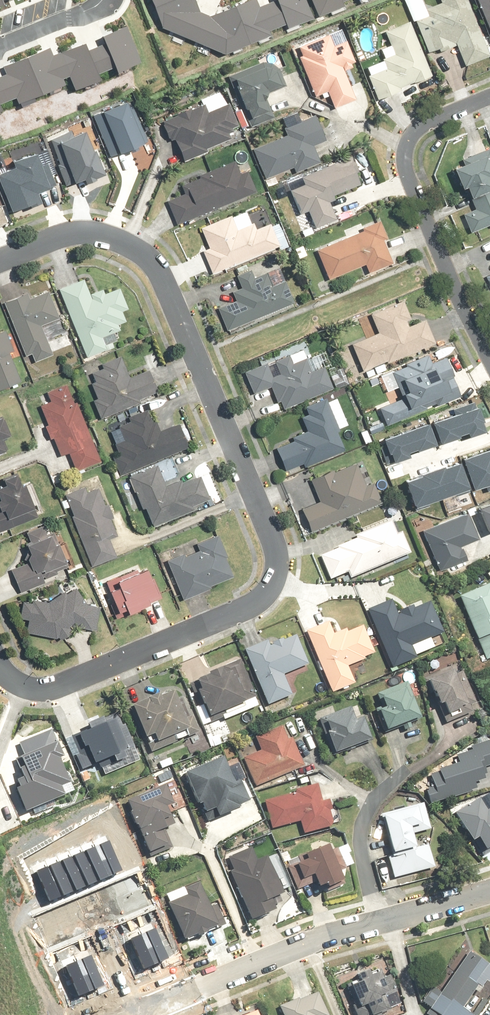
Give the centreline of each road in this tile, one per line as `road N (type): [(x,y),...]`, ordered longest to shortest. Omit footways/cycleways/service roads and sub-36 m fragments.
road 1 (residential): [(0,667),(34,687),(63,684),(249,607),(273,584),(278,558),(146,254),(88,231),(0,260)]
road 2 (residential): [(489,890),(276,956),(132,1012)]
road 3 (residential): [(489,97),(423,123),(404,157),(489,352)]

